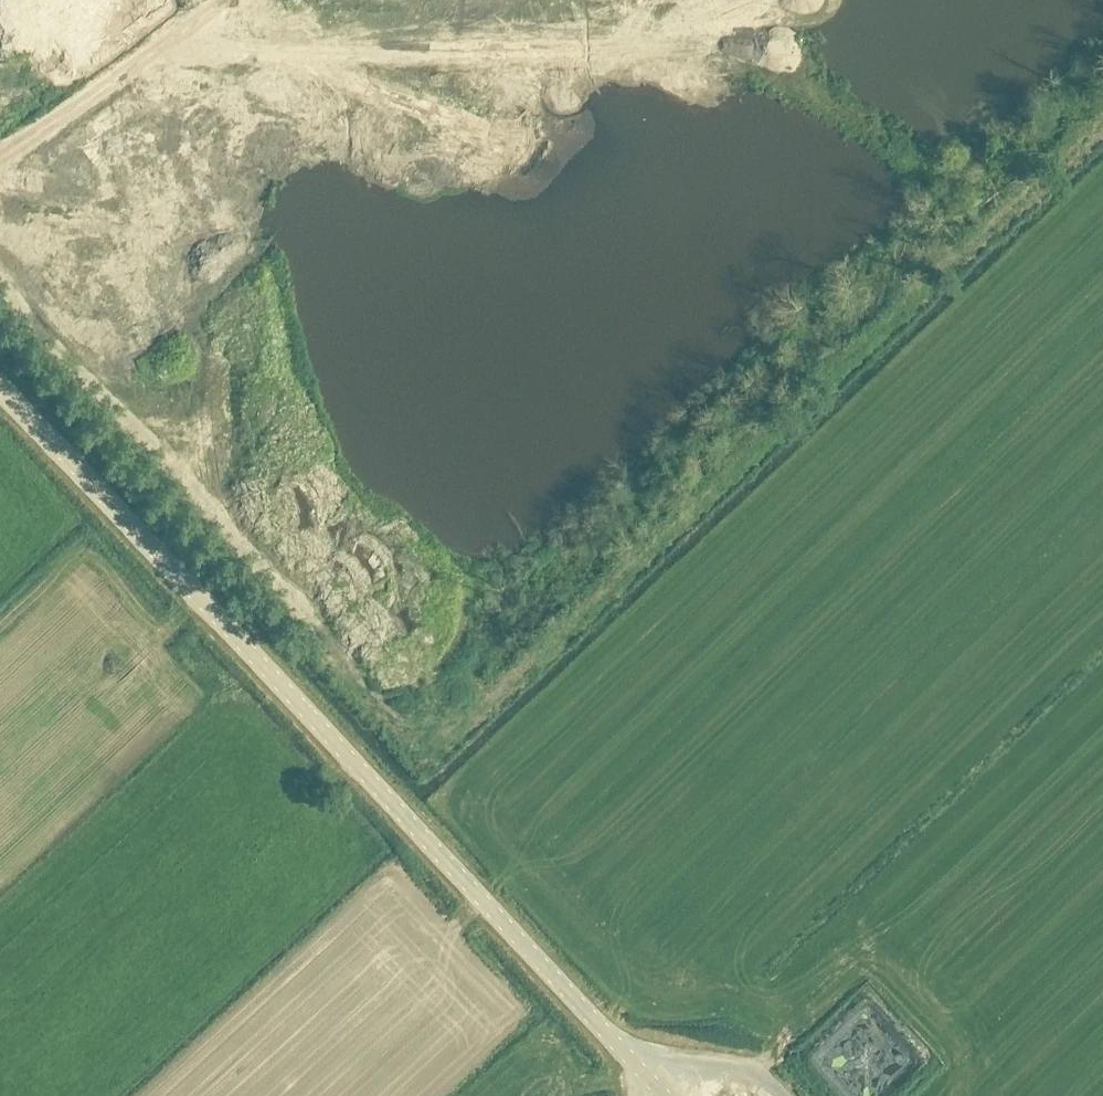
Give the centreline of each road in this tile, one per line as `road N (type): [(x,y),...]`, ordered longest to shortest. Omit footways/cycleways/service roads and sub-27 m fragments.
road 1 (unclassified): [(663,1095),(0,382)]

